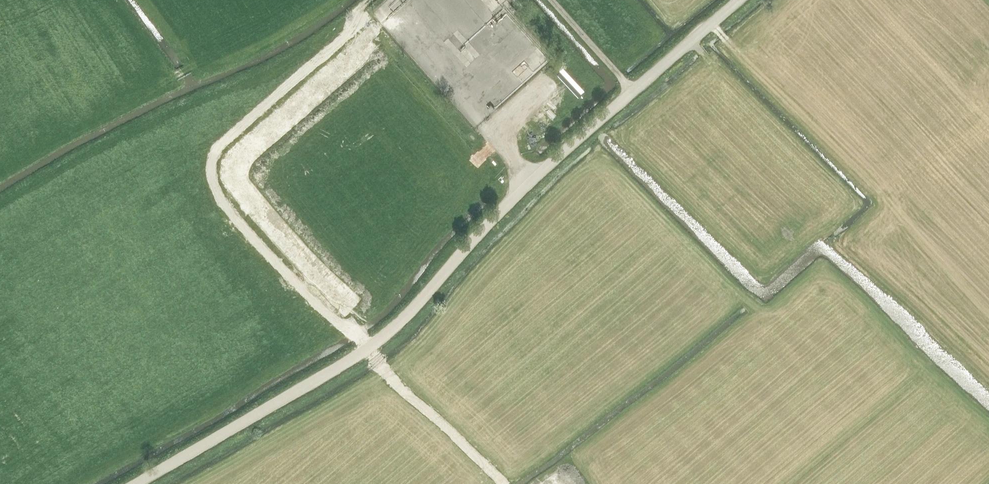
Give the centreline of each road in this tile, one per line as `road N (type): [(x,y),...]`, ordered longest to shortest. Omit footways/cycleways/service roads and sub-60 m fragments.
road 1 (tertiary): [(136,483),(387,332),(531,183),(740,0)]
road 2 (track): [(988,314),(891,202),(712,24)]

